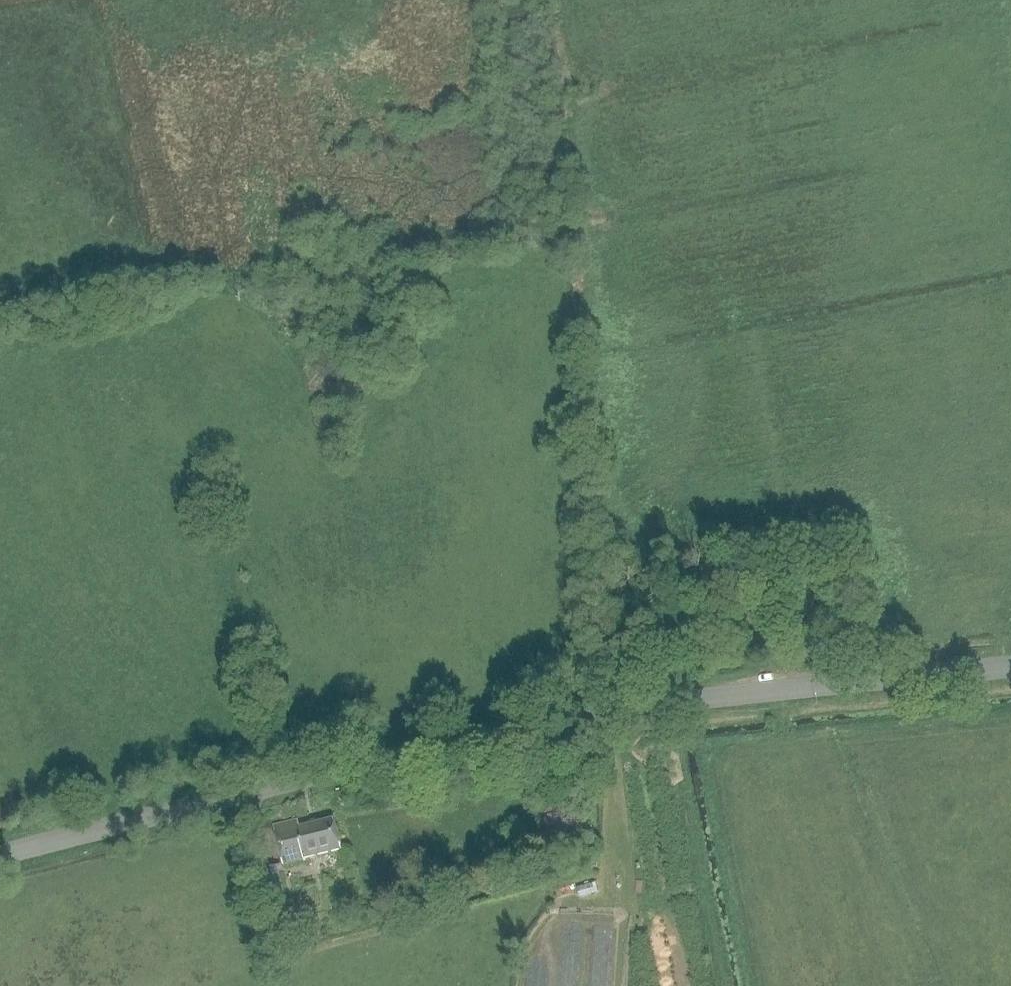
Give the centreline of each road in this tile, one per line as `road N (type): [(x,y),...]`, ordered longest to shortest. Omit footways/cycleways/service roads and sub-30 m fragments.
road 1 (unclassified): [(0,854),(599,714),(1010,665)]

